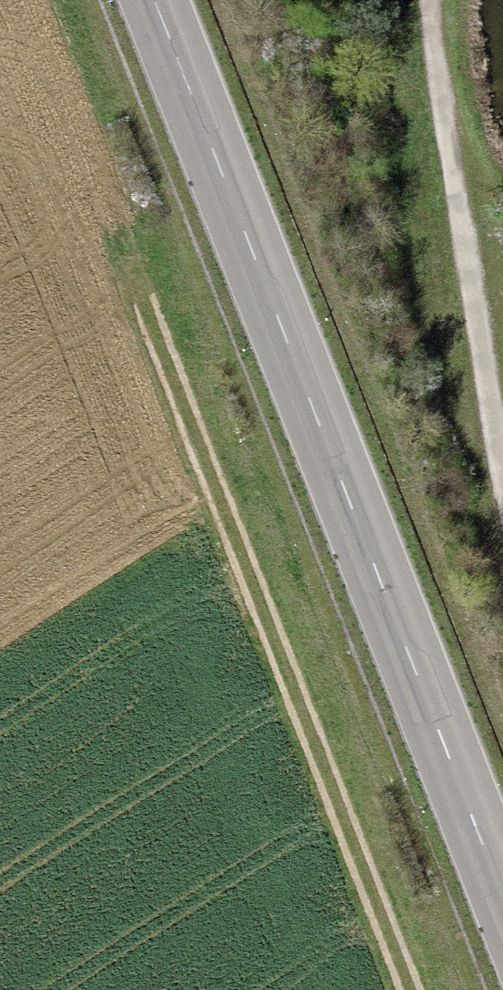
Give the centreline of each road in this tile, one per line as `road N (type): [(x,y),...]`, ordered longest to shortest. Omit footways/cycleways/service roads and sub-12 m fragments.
road 1 (secondary): [(502,896),(155,0)]
road 2 (track): [(413,989),(141,306)]

